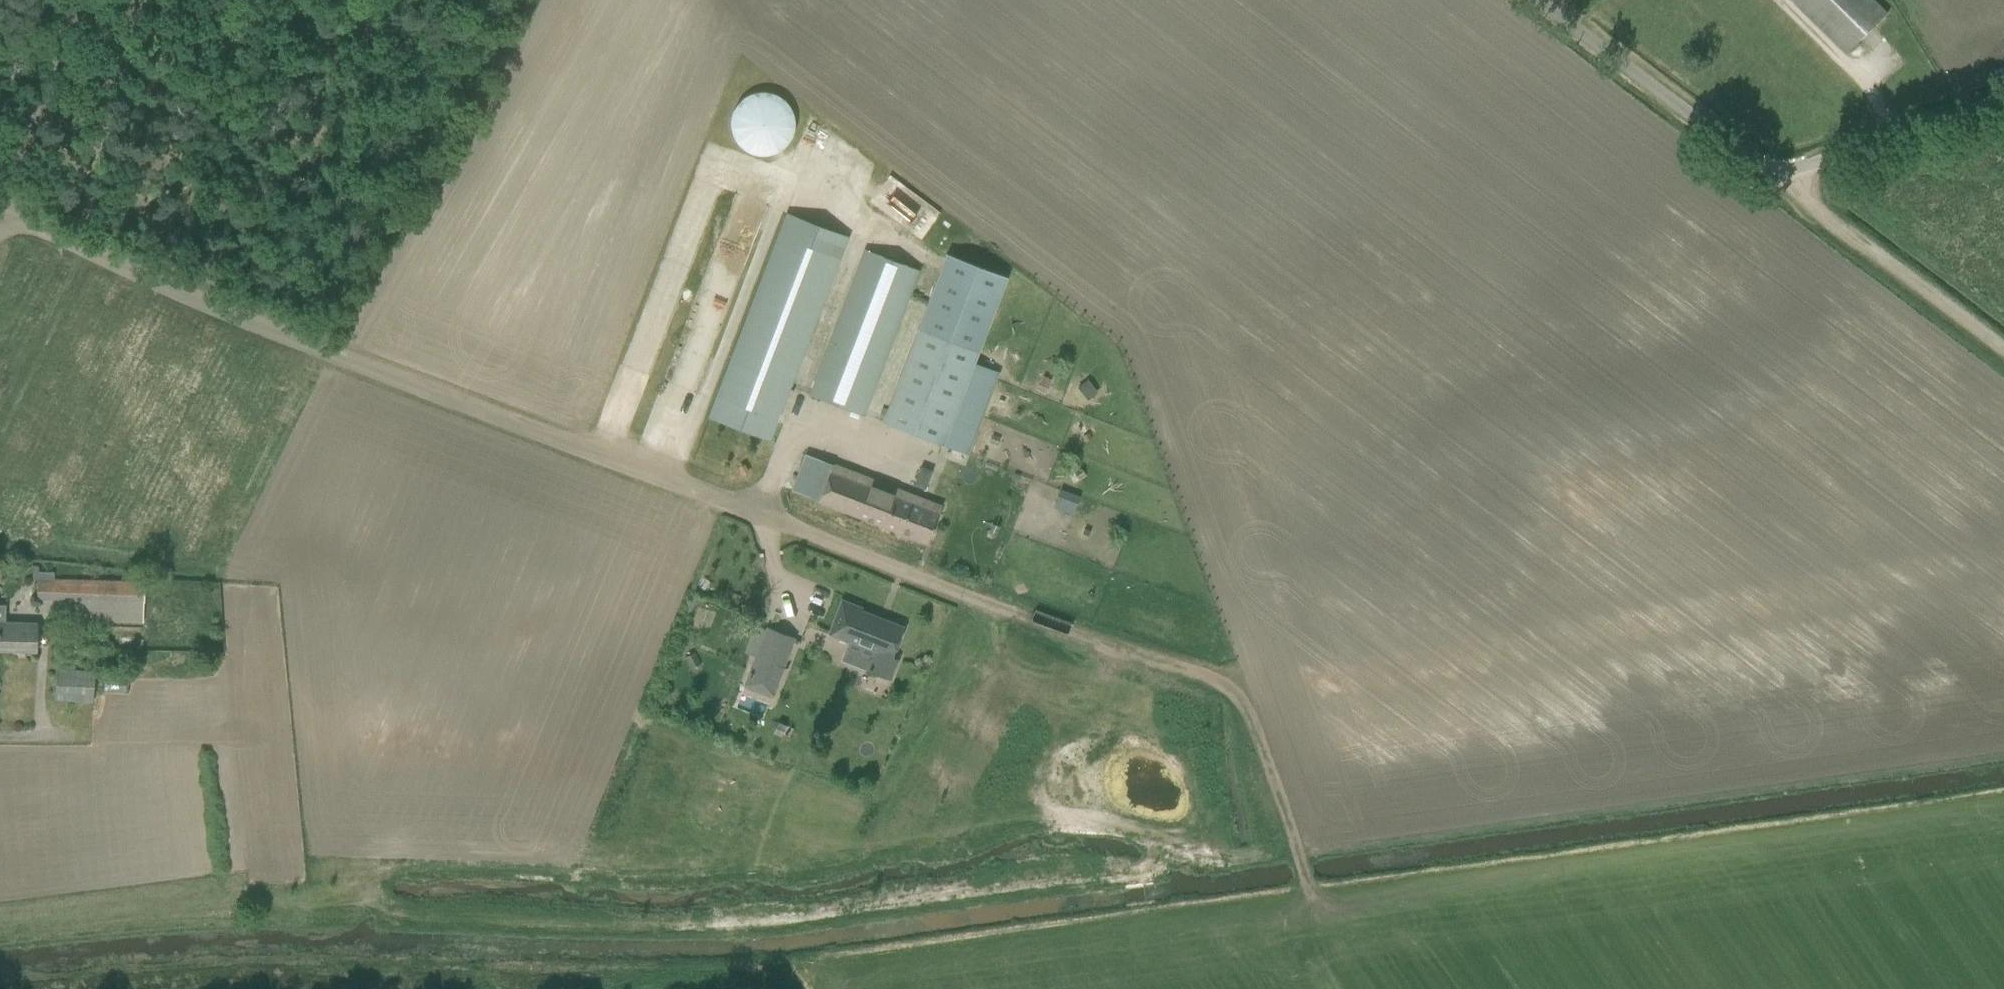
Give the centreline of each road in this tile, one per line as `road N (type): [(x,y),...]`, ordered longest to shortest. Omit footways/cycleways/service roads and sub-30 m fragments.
road 1 (track): [(1319,909),(1247,697),(1220,682),(876,568),(274,336),(0,219)]
road 2 (unclassified): [(1773,178),(1533,0)]
road 3 (track): [(2003,355),(1773,178)]
road 4 (unclassified): [(1773,178),(2003,101)]

